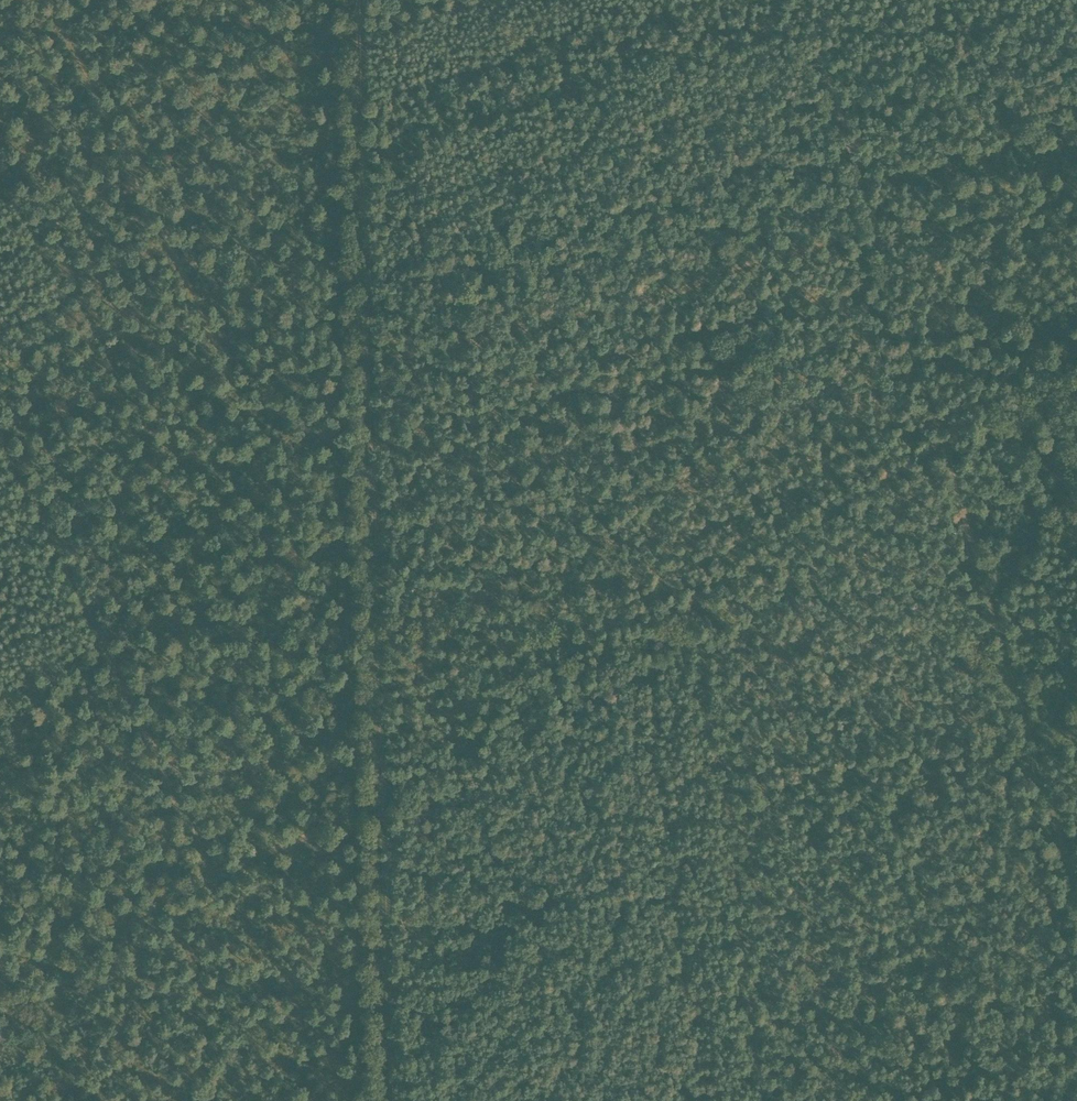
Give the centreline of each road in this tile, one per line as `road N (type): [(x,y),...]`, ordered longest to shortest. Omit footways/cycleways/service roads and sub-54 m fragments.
road 1 (track): [(380,799),(893,469),(938,423)]
road 2 (track): [(0,412),(232,872)]
road 3 (track): [(938,423),(1076,887)]
road 4 (track): [(368,361),(380,799)]
road 5 (track): [(380,799),(390,1100)]
road 6 (track): [(357,0),(365,258)]
road 7 (track): [(0,984),(232,872)]
road 8 (track): [(811,0),(879,242)]
road 9 (track): [(879,242),(938,423)]
road 10 (track): [(232,872),(380,799)]
road 11 (track): [(938,423),(1076,358)]

